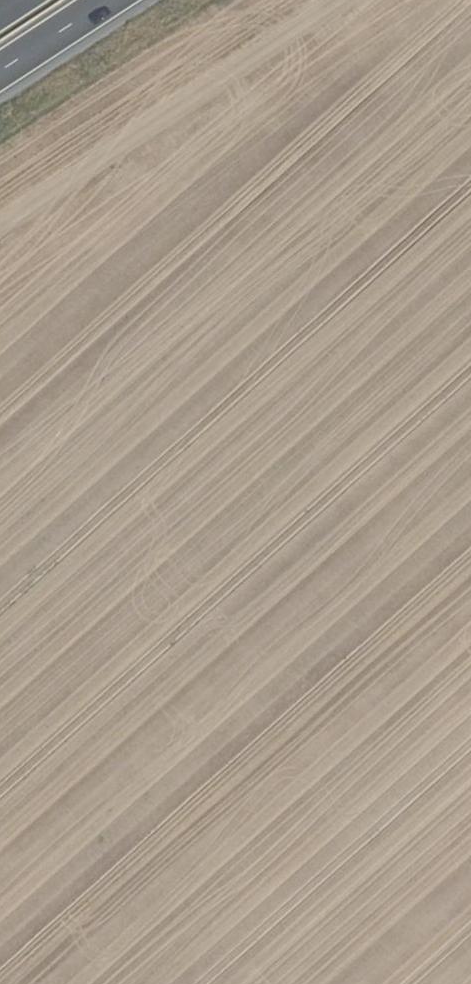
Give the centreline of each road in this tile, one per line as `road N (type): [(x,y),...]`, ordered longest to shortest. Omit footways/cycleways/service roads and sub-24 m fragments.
road 1 (trunk): [(0,69),(105,0)]

